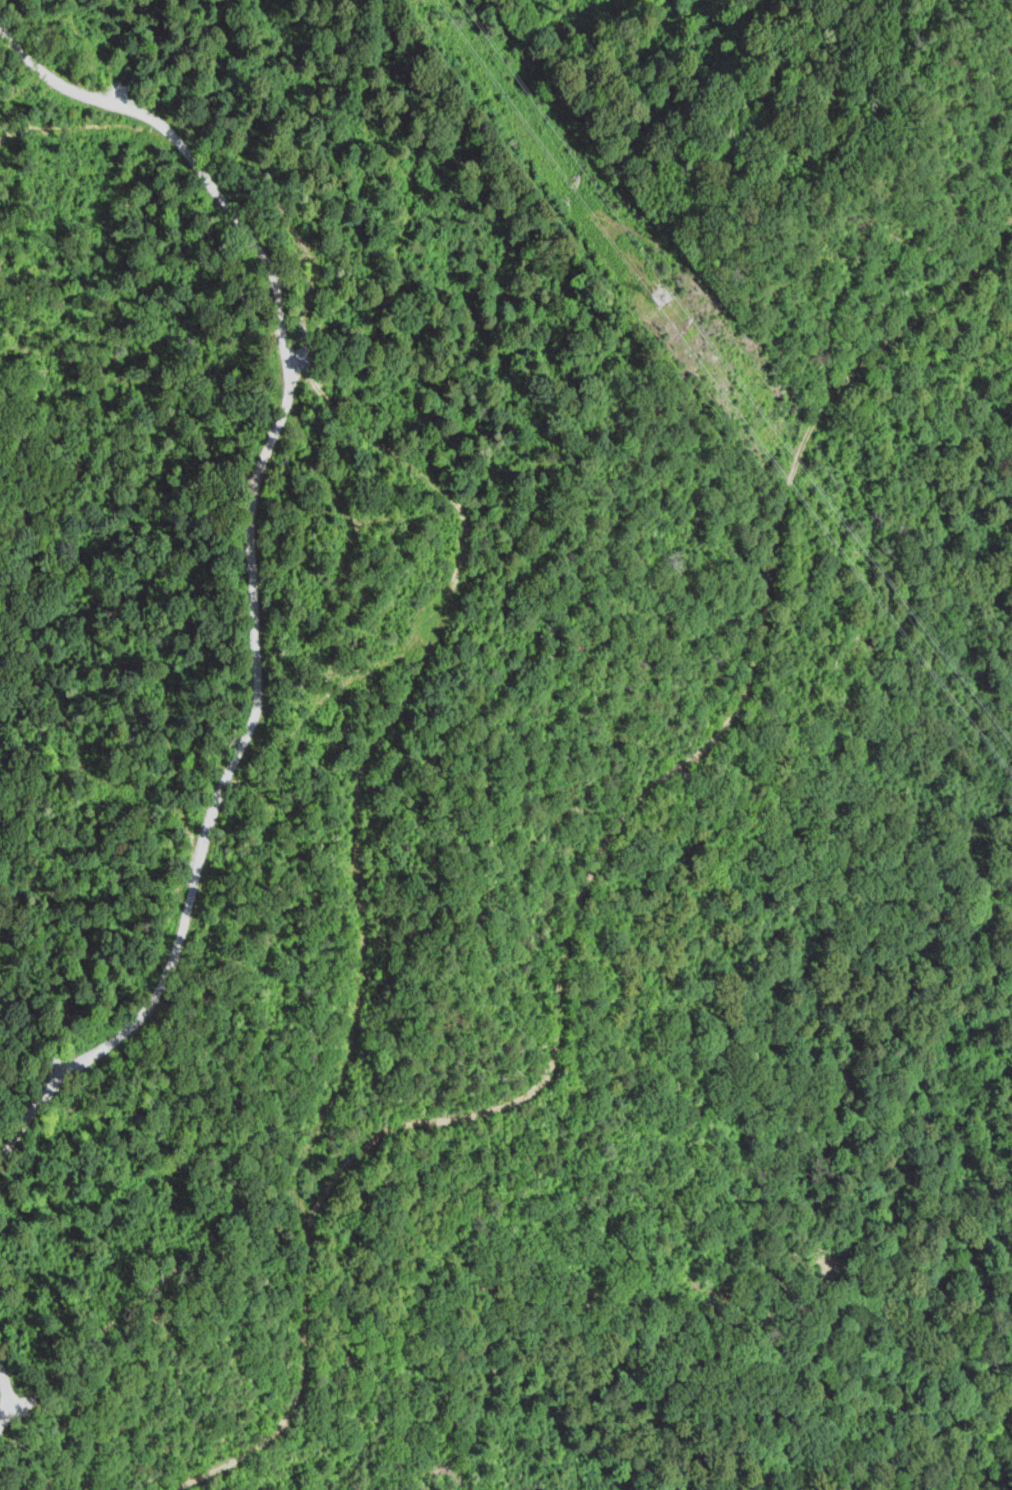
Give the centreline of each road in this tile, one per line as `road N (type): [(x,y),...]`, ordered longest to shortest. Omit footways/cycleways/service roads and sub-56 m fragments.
road 1 (track): [(256,355),(358,532),(280,891),(68,1225)]
road 2 (track): [(0,24),(11,51),(200,267),(256,355)]
road 3 (track): [(68,1225),(0,1341)]

